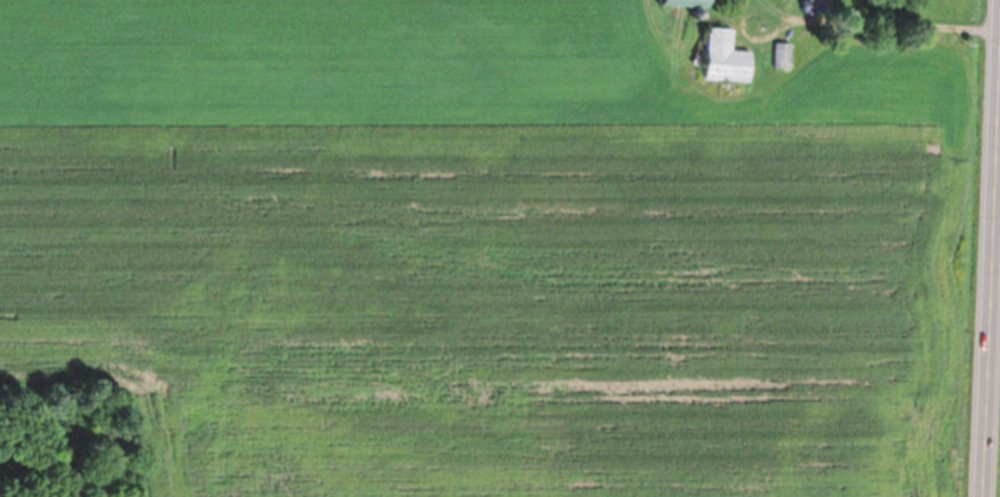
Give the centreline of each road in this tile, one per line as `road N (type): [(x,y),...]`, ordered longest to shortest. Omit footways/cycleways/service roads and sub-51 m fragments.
road 1 (primary): [(983,496),(999,71)]

